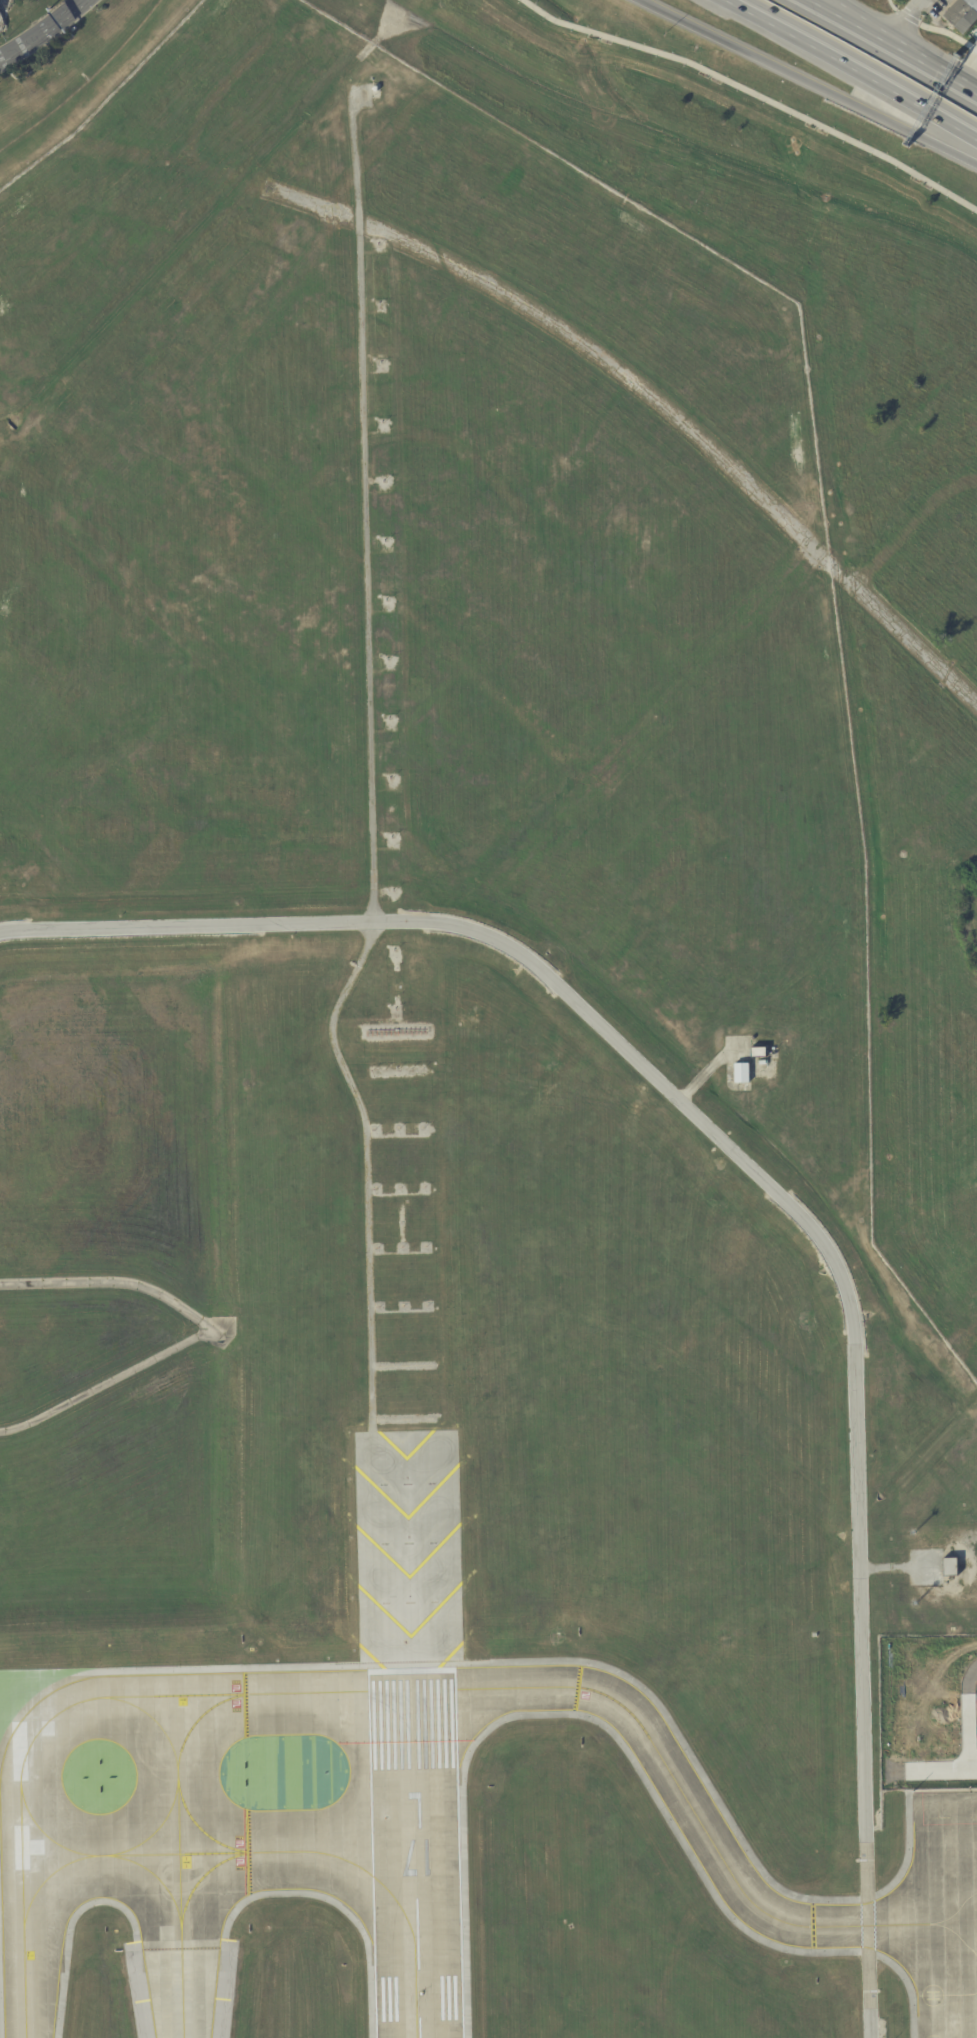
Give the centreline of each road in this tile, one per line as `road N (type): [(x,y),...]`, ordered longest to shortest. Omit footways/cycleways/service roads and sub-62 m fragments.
road 1 (trunk): [(642,0),(976,165)]
road 2 (trunk): [(725,0),(976,141)]
road 3 (trunk): [(976,94),(836,14)]

